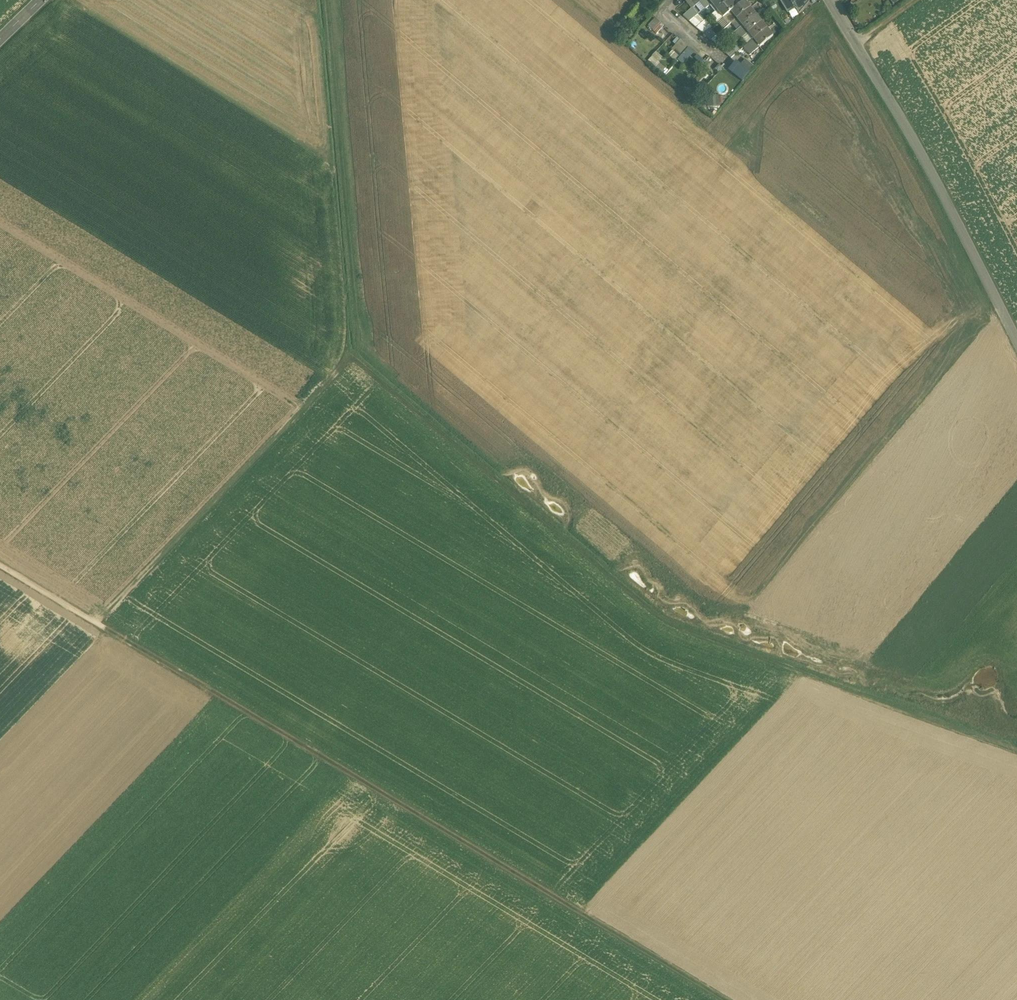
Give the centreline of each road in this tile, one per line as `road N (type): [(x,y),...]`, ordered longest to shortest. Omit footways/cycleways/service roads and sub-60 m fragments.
road 1 (track): [(1016,750),(667,622),(354,356)]
road 2 (track): [(724,999),(113,633)]
road 3 (tertiary): [(830,0),(1016,345)]
road 4 (track): [(96,623),(354,356)]
road 5 (track): [(326,0),(354,356)]
road 6 (track): [(0,565),(113,633)]

